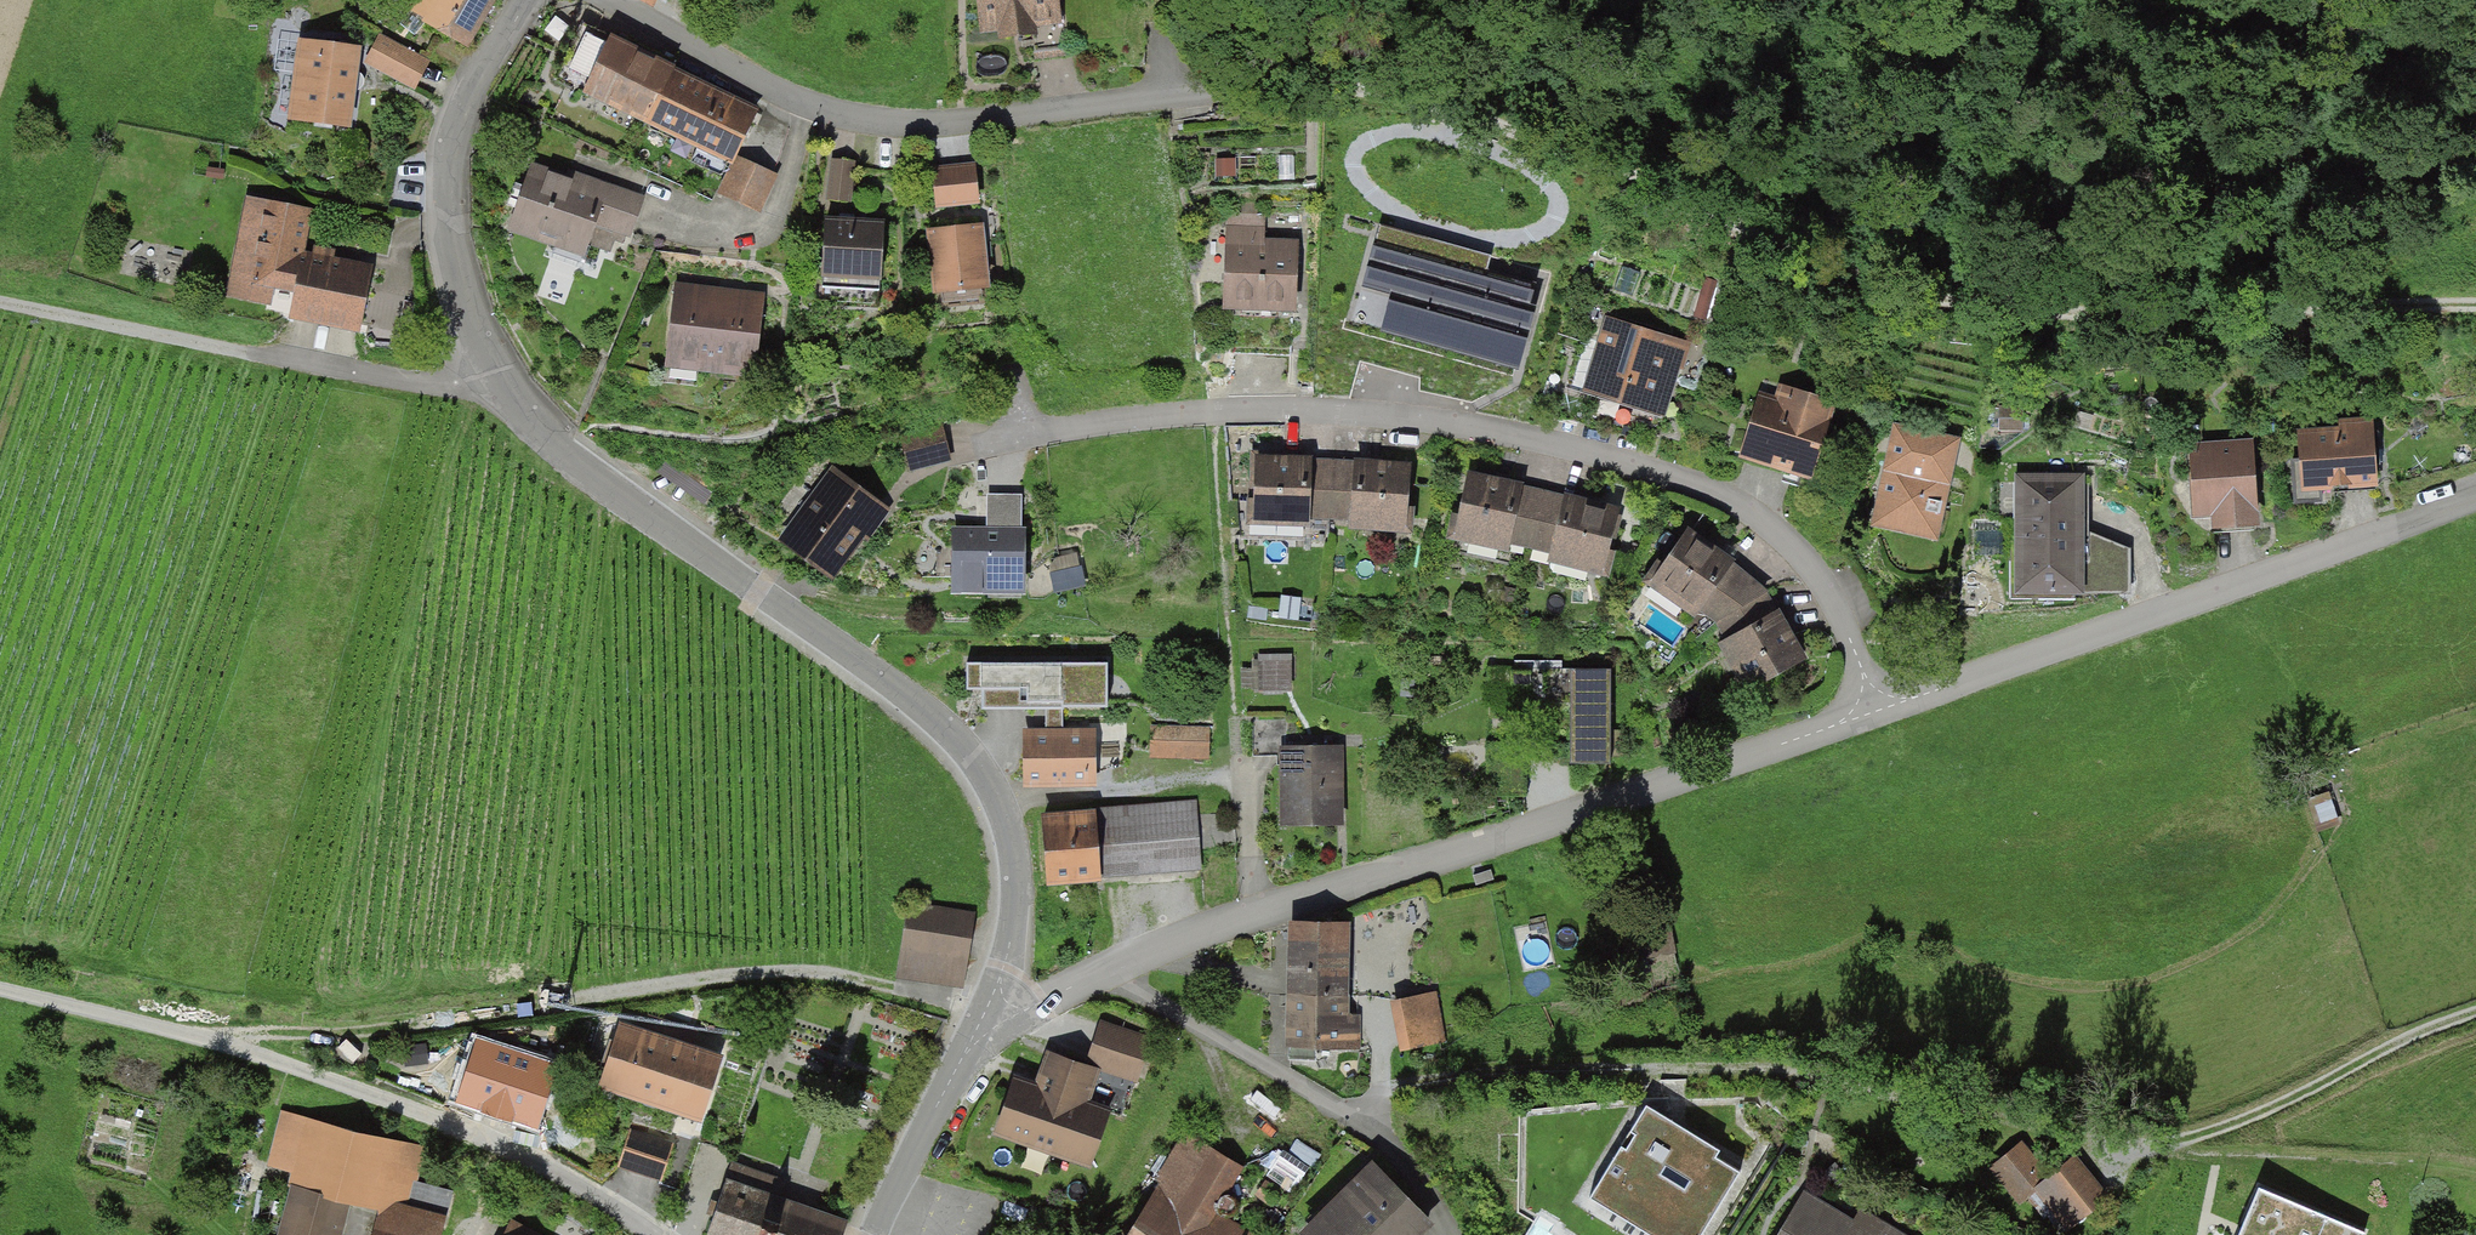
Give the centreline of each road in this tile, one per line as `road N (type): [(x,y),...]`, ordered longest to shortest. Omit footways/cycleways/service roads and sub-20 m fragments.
road 1 (residential): [(602,0),(808,106),(895,125),(1203,93),(1382,93),(1499,127),(1847,272),(1967,306),(2069,314),(2475,303)]
road 2 (unclassified): [(996,1014),(1015,870),(1003,807),(966,746),(908,693),(572,457),(495,375),(457,266),(449,169),(458,117),(519,0)]
road 3 (track): [(1356,1117),(1396,1089),(1546,1072),(1760,1067),(2147,1147),(2209,1134),(2388,1046),(2475,1013)]
road 4 (residential): [(1875,711),(1844,618),(1796,551),(1759,517),(1681,479),(1517,435),(1350,412),(1211,412),(964,443)]
road 5 (unclassified): [(996,1014),(1037,1004),(1192,935),(1875,711)]
road 6 (track): [(179,1032),(386,1029),(680,981),(818,971),(996,1014)]
road 7 (unclassified): [(1875,711),(2475,496)]
road 8 (track): [(0,304),(392,381),(495,375)]
road 9 (track): [(0,988),(179,1032),(479,1136)]
road 10 (residential): [(996,1014),(964,1056),(873,1234)]
road 11 (residential): [(479,1136),(548,1167),(655,1234)]

